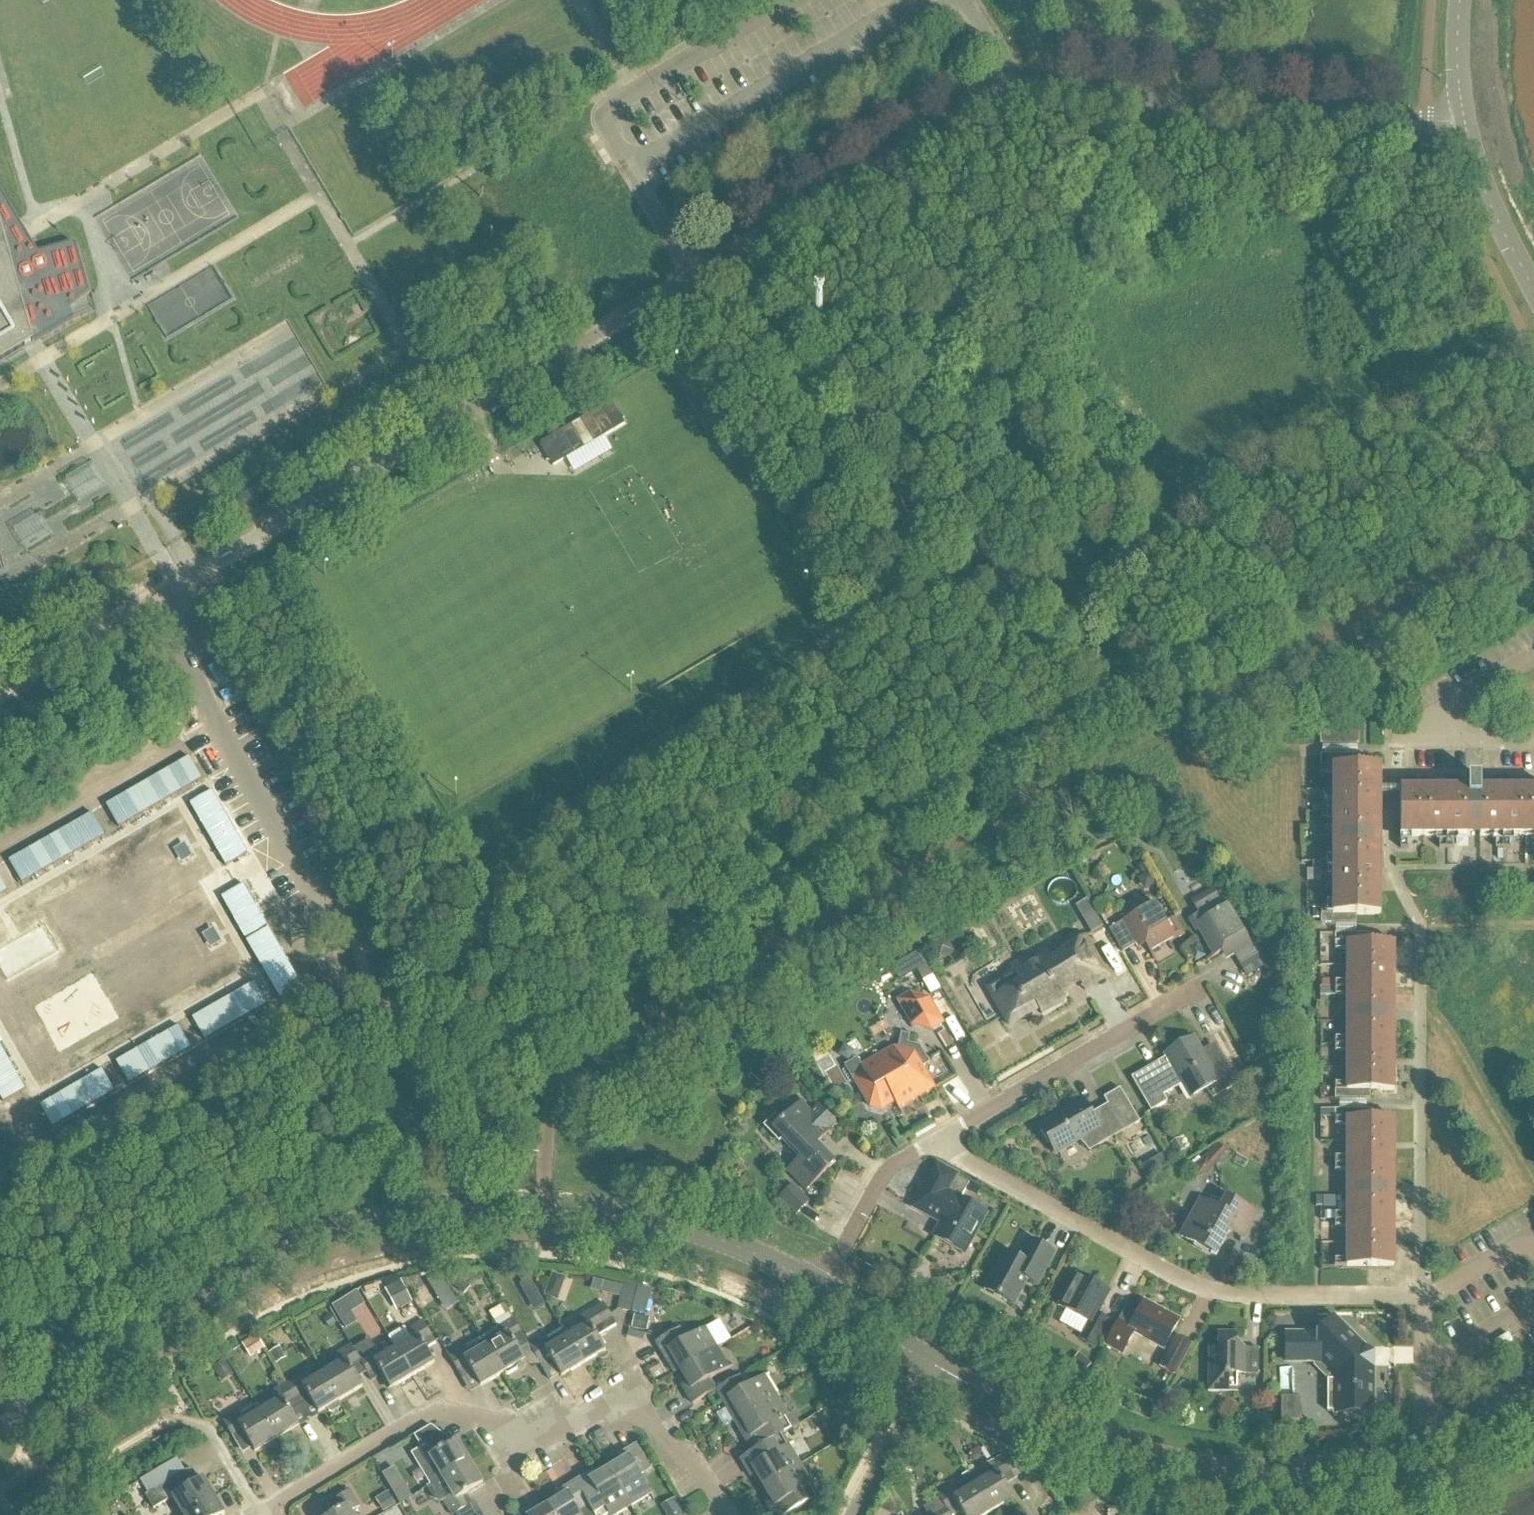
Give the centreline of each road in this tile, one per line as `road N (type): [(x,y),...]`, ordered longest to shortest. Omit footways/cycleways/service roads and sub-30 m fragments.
road 1 (tertiary): [(46,1385),(171,1302),(264,1260),(372,1223),(480,1205),(612,1215),(694,1235),(816,1294)]
road 2 (residential): [(1459,122),(1429,126),(1014,89),(730,260)]
road 3 (unclassified): [(372,1015),(412,996),(451,955),(579,788),(787,675),(935,532)]
road 4 (residential): [(1422,1300),(1420,937),(1393,885),(1394,741),(1533,740)]
road 5 (residential): [(730,260),(161,598)]
road 6 (residential): [(728,1514),(693,1462),(663,1452),(634,1396),(532,1443),(435,1414),(259,1514)]
road 7 (unclassified): [(1072,623),(1213,485),(1533,344)]
road 8 (tertiary): [(925,1354),(1088,1440),(1161,1465),(1240,1479),(1320,1475),(1428,1441)]
road 9 (residential): [(1422,1300),(1217,1297),(941,1140)]
road 10 (residential): [(372,1015),(336,895),(161,598)]
road 11 (unclassified): [(935,532),(824,419),(730,260)]
road 12 (residential): [(941,1140),(1205,993)]
road 13 (residential): [(816,1294),(873,1186),(941,1140)]
road 14 (residential): [(161,598),(0,692)]
road 15 (residential): [(854,1514),(925,1354)]
road 16 (unclassified): [(1072,623),(935,532)]
road 17 (tertiary): [(1533,266),(1459,122)]
road 18 (residential): [(1428,1441),(1422,1300)]
road 19 (unclassified): [(1135,740),(1072,623)]
road 20 (tertiary): [(816,1294),(925,1354)]
road 21 (tertiary): [(1459,122),(1461,0)]

